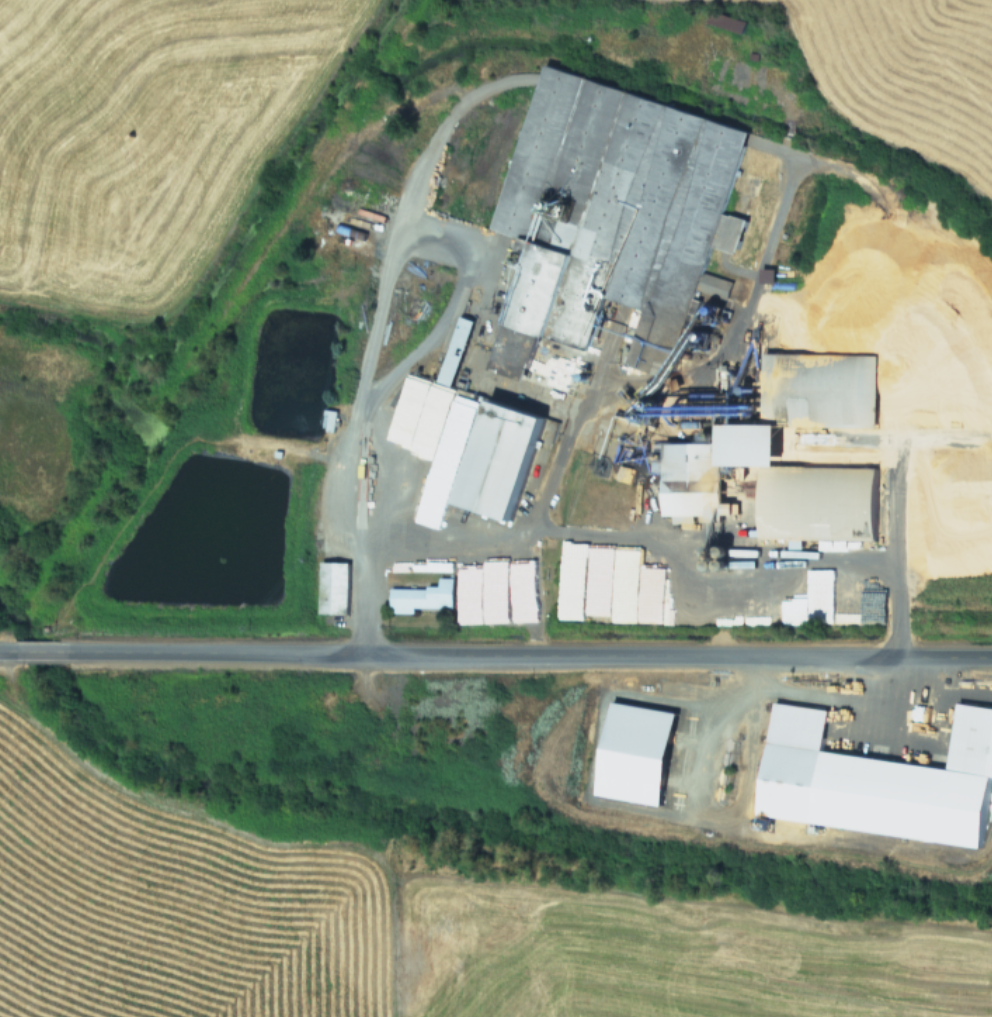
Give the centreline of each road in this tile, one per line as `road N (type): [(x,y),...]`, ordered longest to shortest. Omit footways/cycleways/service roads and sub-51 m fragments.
road 1 (tertiary): [(54,651),(991,660)]

